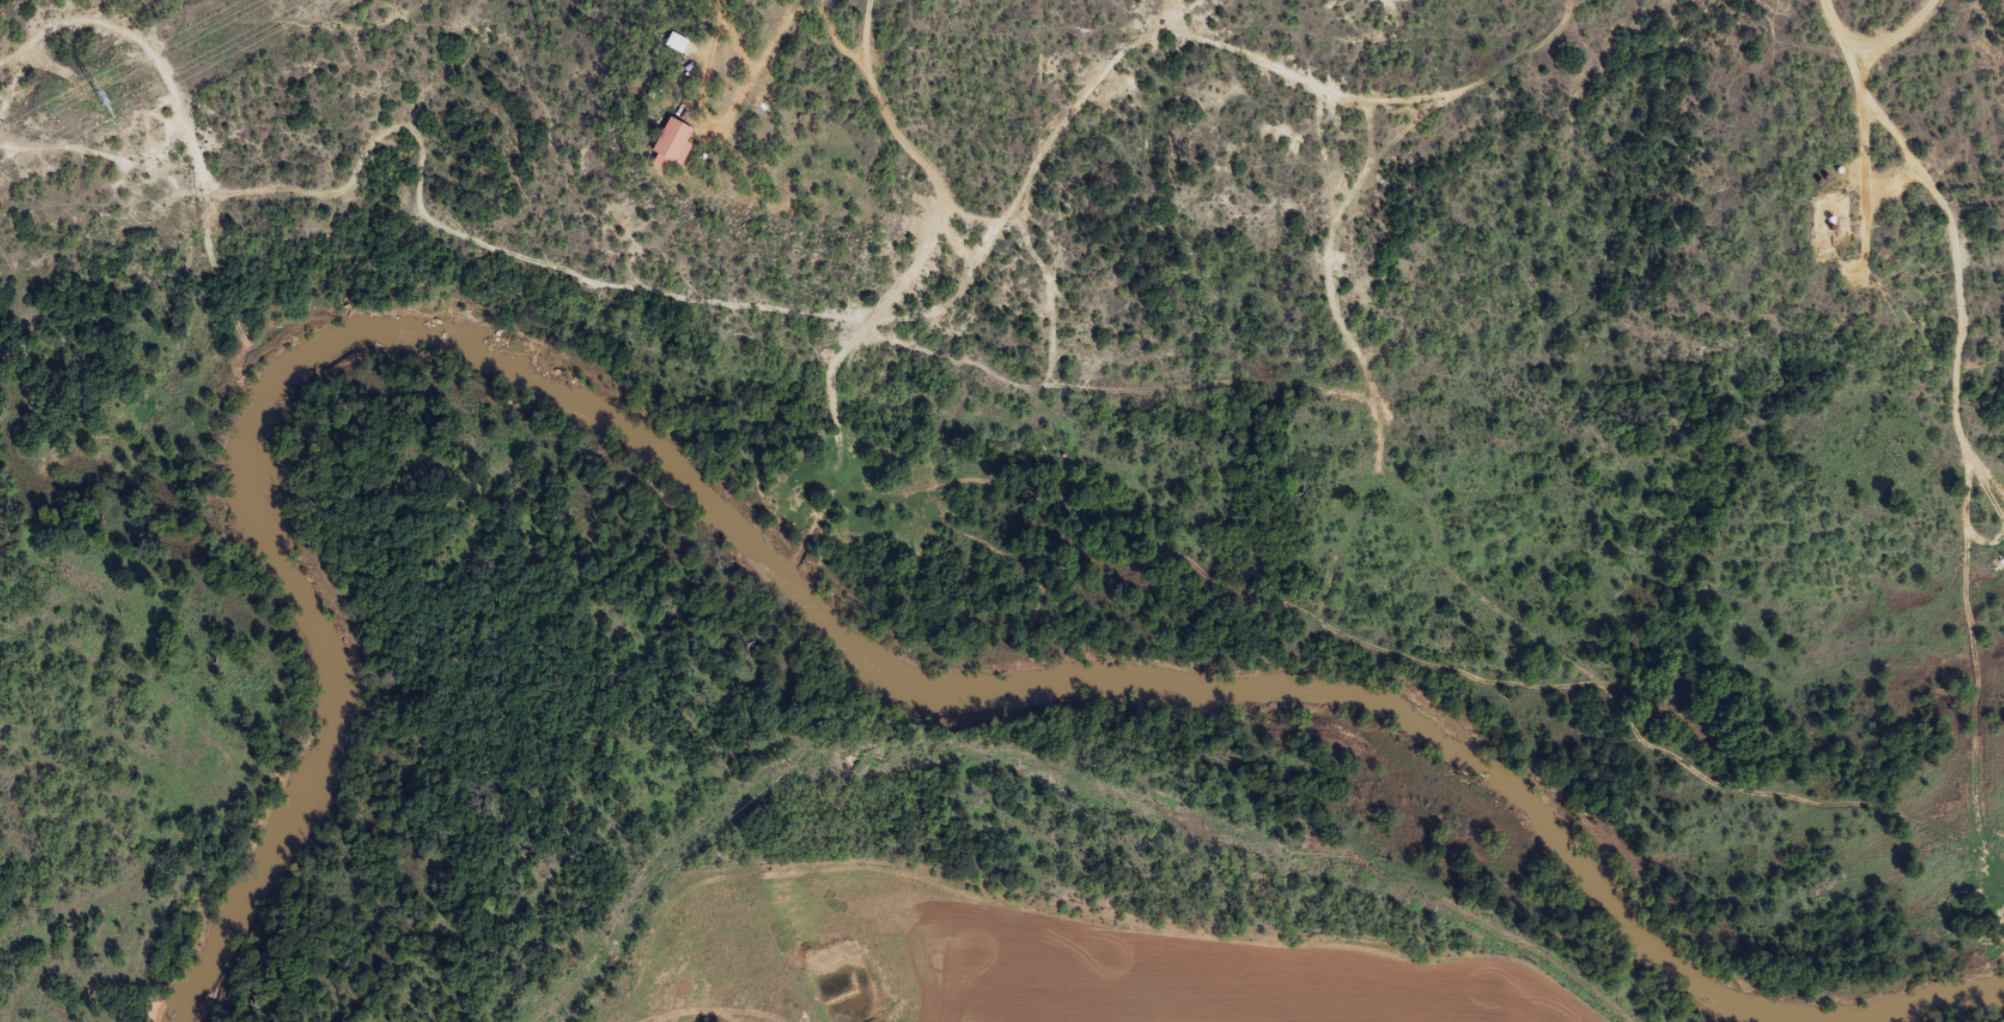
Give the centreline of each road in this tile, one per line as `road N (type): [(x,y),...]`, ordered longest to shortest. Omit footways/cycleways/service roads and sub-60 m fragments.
road 1 (residential): [(1927,0),(1909,24),(1818,9),(1661,9),(1600,29),(1443,126),(1357,121),(1230,80),(1164,91),(1018,203),(947,197),(876,126),(810,19),(789,0)]
road 2 (residential): [(1849,14),(1832,86),(1952,257),(1938,426),(1963,487)]

